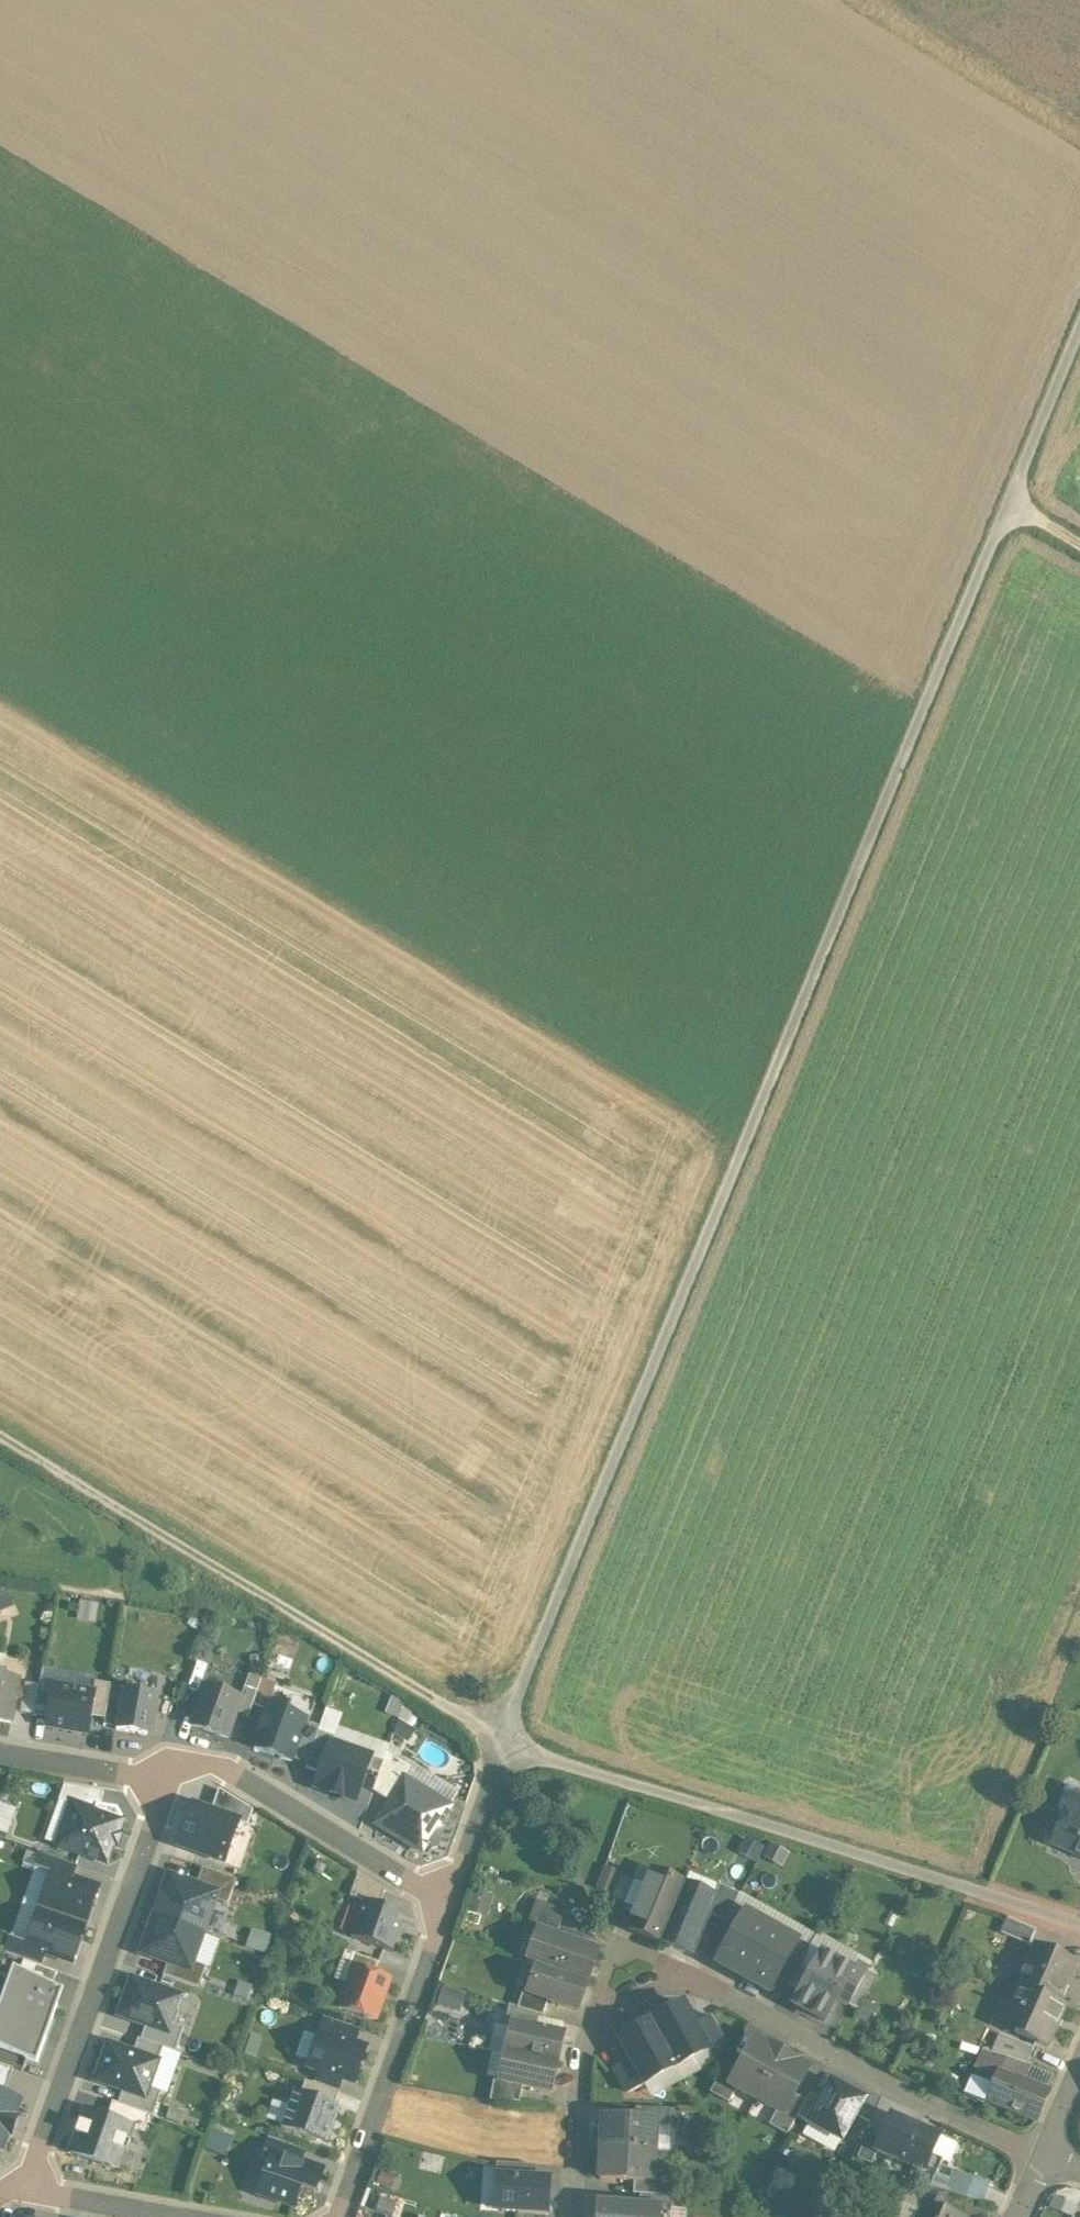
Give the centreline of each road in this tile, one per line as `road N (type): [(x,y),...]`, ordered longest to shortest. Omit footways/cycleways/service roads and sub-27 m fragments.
road 1 (track): [(506,1748),(518,1694),(1079,334)]
road 2 (track): [(506,1748),(471,1717),(0,1432)]
road 3 (track): [(989,1890),(506,1748)]
road 4 (residential): [(25,2190),(166,1782)]
road 5 (residential): [(1048,2157),(874,2081),(698,1979),(673,1979)]
road 6 (residential): [(336,2216),(449,1905)]
road 7 (residential): [(166,1782),(207,1769),(231,1777),(449,1905)]
road 8 (residential): [(604,2005),(578,2076),(573,2216)]
road 9 (residential): [(0,1749),(166,1782)]
road 10 (residential): [(189,2216),(25,2190)]
road 11 (residential): [(673,1979),(666,1963),(617,1940),(600,1990),(604,2005)]

